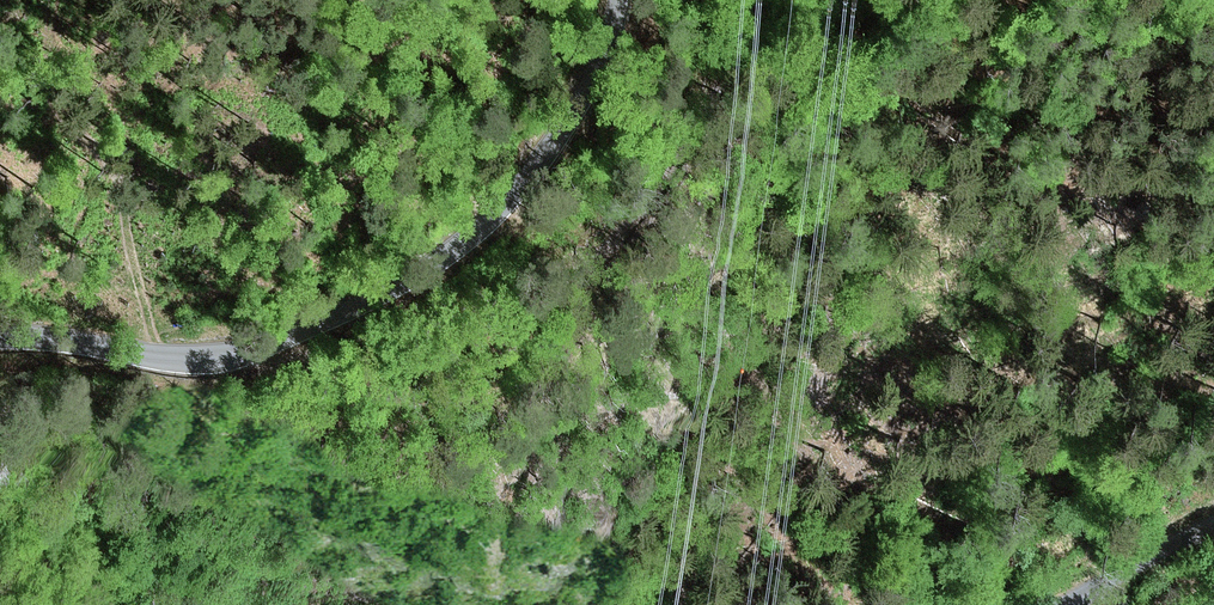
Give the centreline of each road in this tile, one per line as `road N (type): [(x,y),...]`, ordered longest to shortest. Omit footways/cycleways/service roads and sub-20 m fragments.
road 1 (unclassified): [(619,0),(595,77),(517,189),(466,239),(403,282),(246,354),(174,358),(45,335),(0,338)]
road 2 (track): [(775,0),(634,221),(545,297),(401,360),(291,362),(246,354)]
road 3 (track): [(1057,604),(1213,524)]

